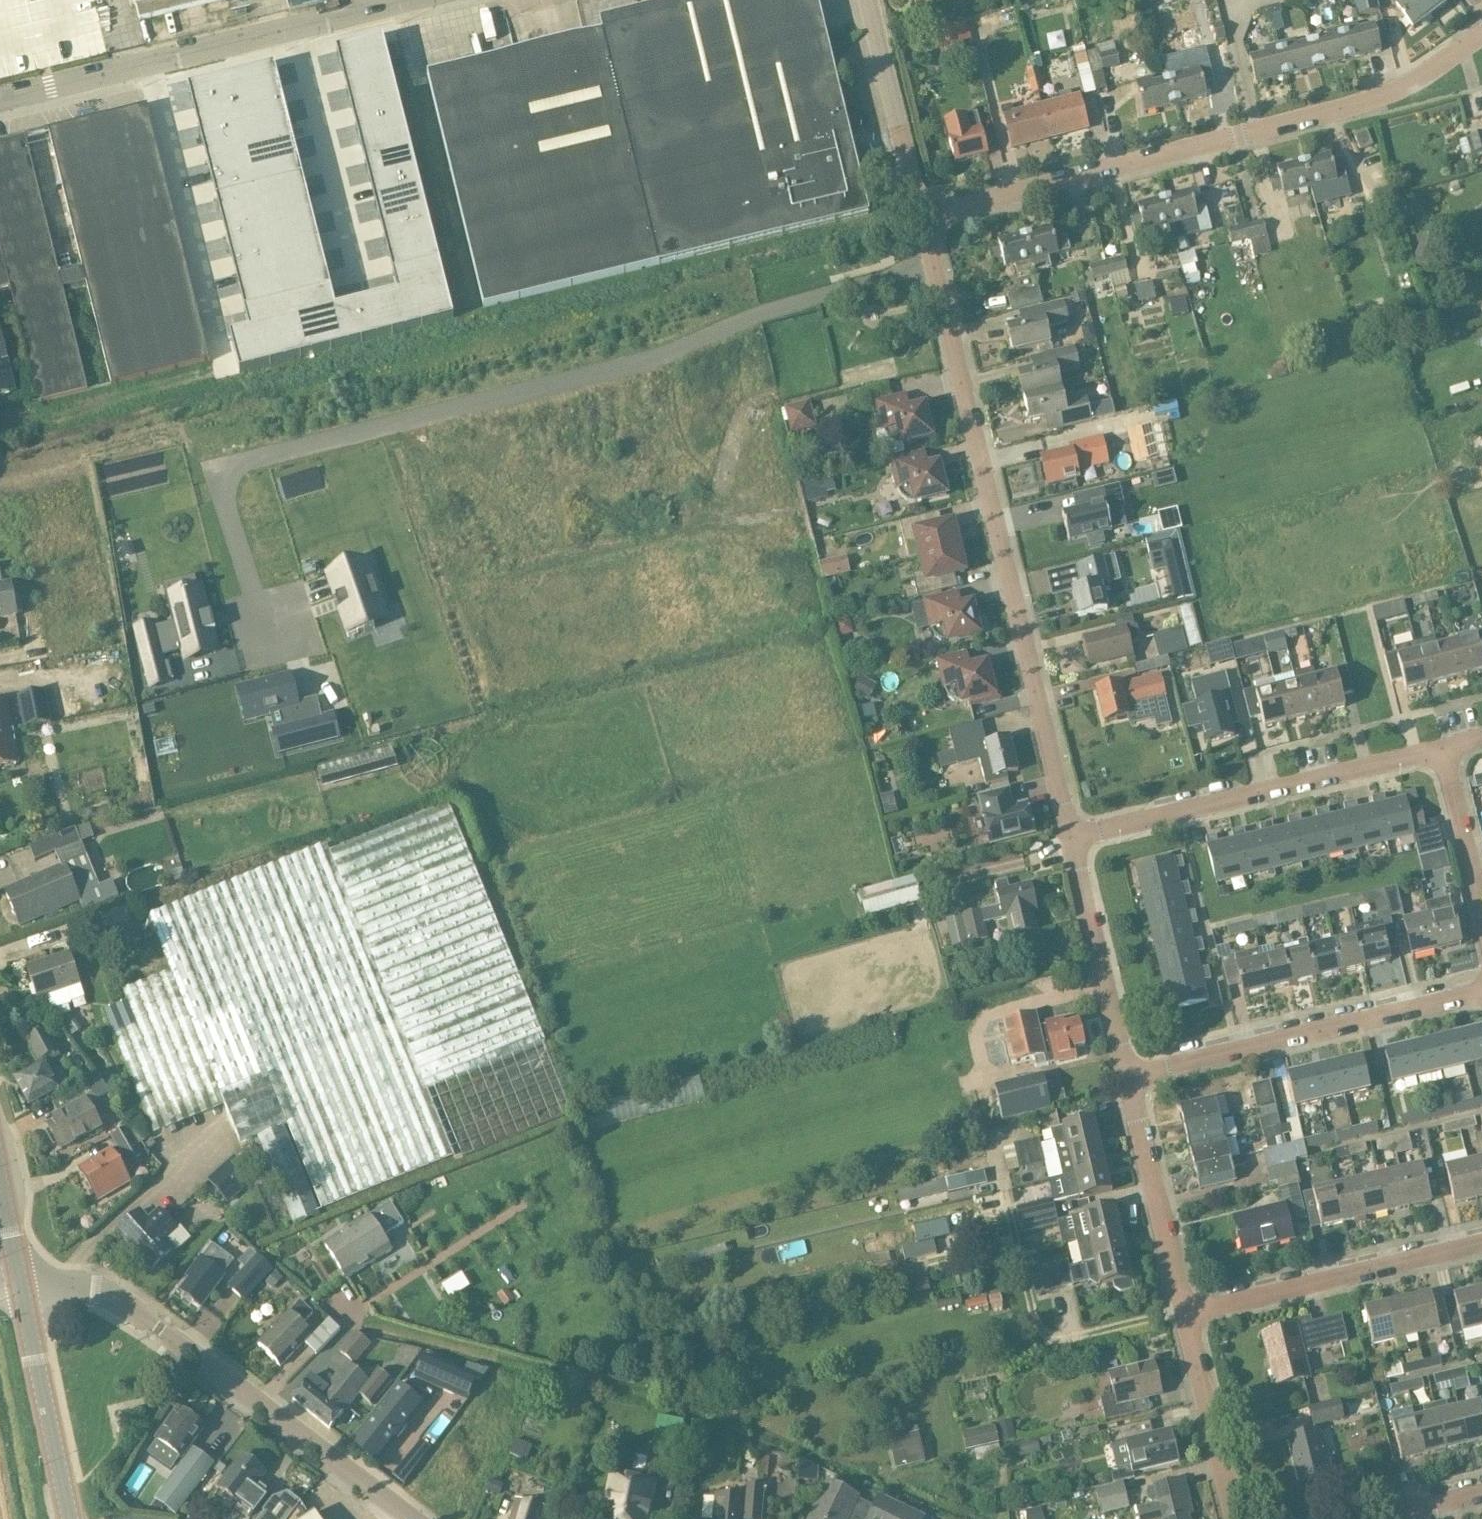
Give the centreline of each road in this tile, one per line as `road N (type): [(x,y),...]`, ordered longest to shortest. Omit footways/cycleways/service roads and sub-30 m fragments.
road 1 (residential): [(933,267),(750,318),(659,358),(220,467),(267,646)]
road 2 (residential): [(922,217),(1372,102),(1481,33)]
road 3 (residential): [(1070,837),(933,267)]
road 4 (unclassified): [(412,0),(0,101)]
road 5 (residential): [(1070,837),(1444,752)]
road 6 (residential): [(1127,1073),(1481,983)]
road 7 (tertiary): [(125,1302),(190,1341),(416,1518)]
road 8 (residential): [(1183,1315),(1481,1245)]
road 9 (residential): [(1183,1315),(1127,1073)]
road 10 (residential): [(1127,1073),(1070,837)]
road 11 (secondary): [(71,1518),(21,1288)]
road 12 (residential): [(1234,1518),(1183,1315)]
road 13 (residential): [(1481,910),(1444,752)]
road 14 (unclassified): [(899,128),(870,0)]

